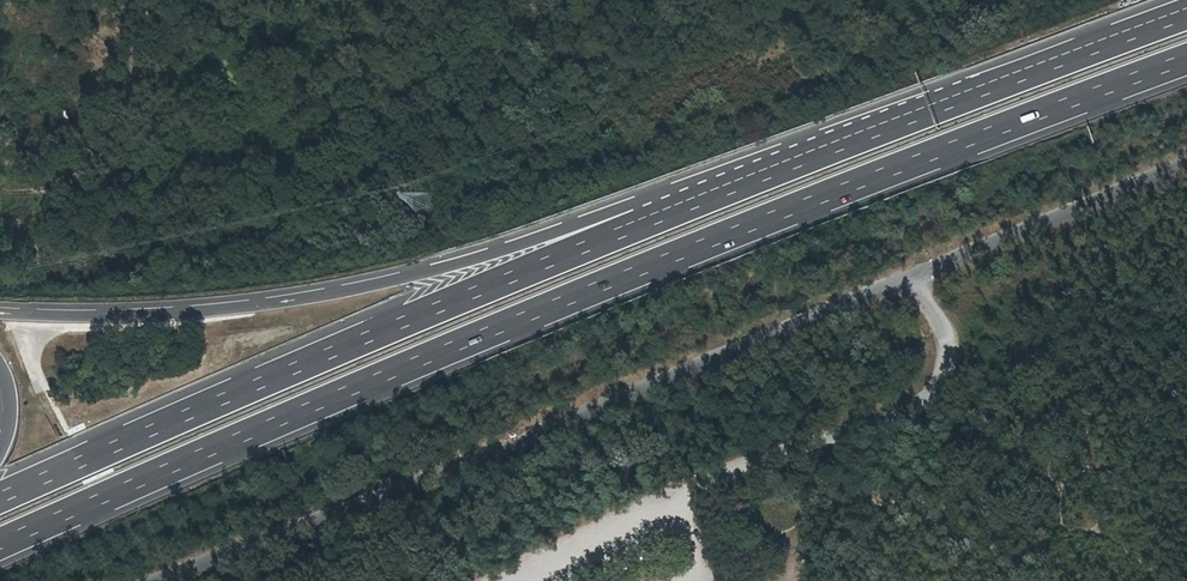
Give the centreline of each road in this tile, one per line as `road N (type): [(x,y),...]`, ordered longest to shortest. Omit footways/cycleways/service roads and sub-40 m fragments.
road 1 (motorway): [(0,545),(625,278),(1186,61)]
road 2 (motorway): [(931,111),(0,499)]
road 3 (motorway): [(931,111),(802,144),(402,280),(193,315),(0,313)]
road 4 (unclassified): [(152,580),(914,277)]
road 5 (unclassified): [(914,277),(941,353),(934,383),(911,406),(687,491),(680,503)]
road 6 (unclassified): [(914,277),(1186,161)]
road 7 (motorway): [(1186,17),(931,111)]

